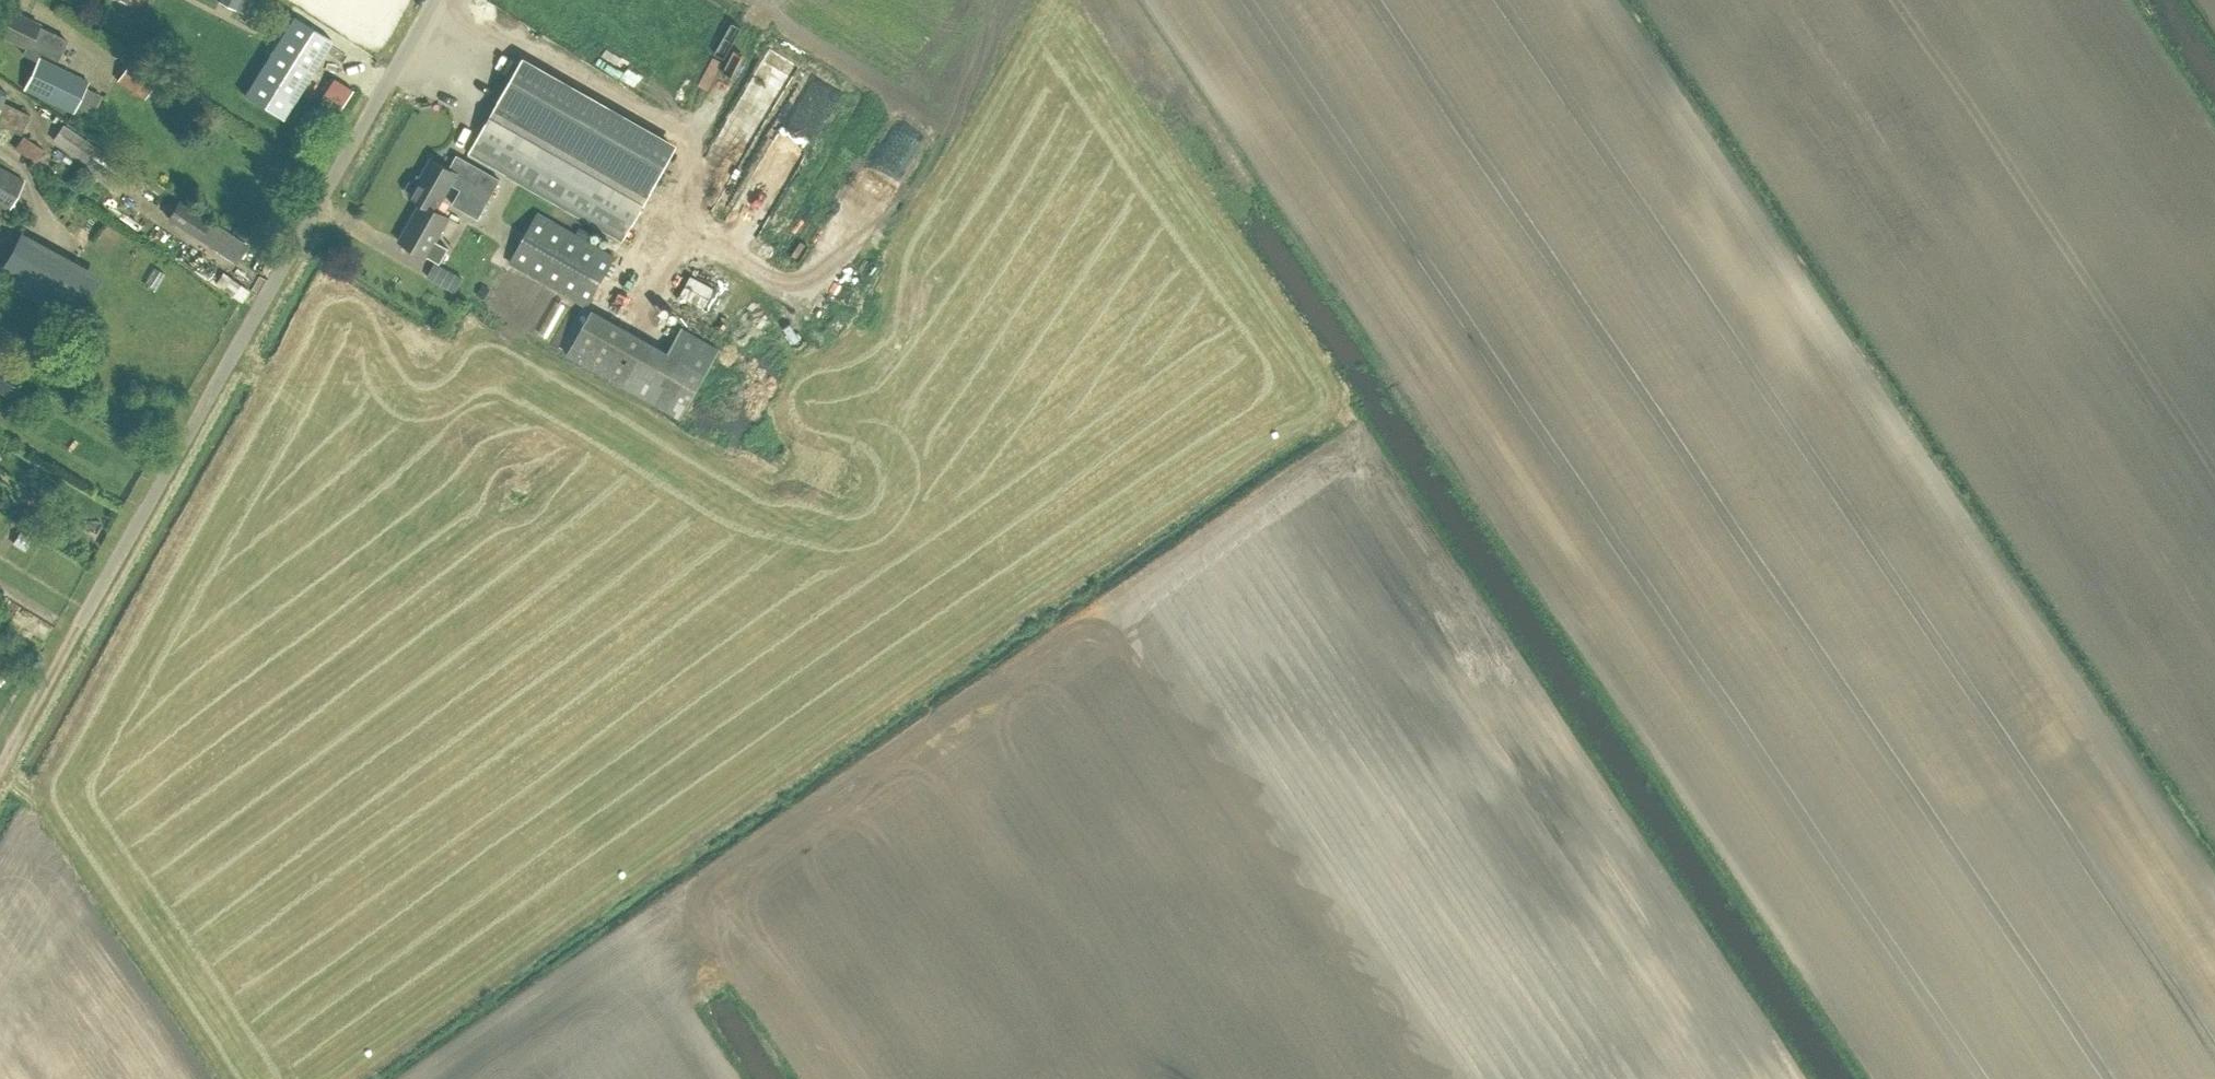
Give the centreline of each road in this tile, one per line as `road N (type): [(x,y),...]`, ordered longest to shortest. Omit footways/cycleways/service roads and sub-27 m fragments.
road 1 (unclassified): [(78,621),(432,0)]
road 2 (track): [(78,621),(0,764)]

